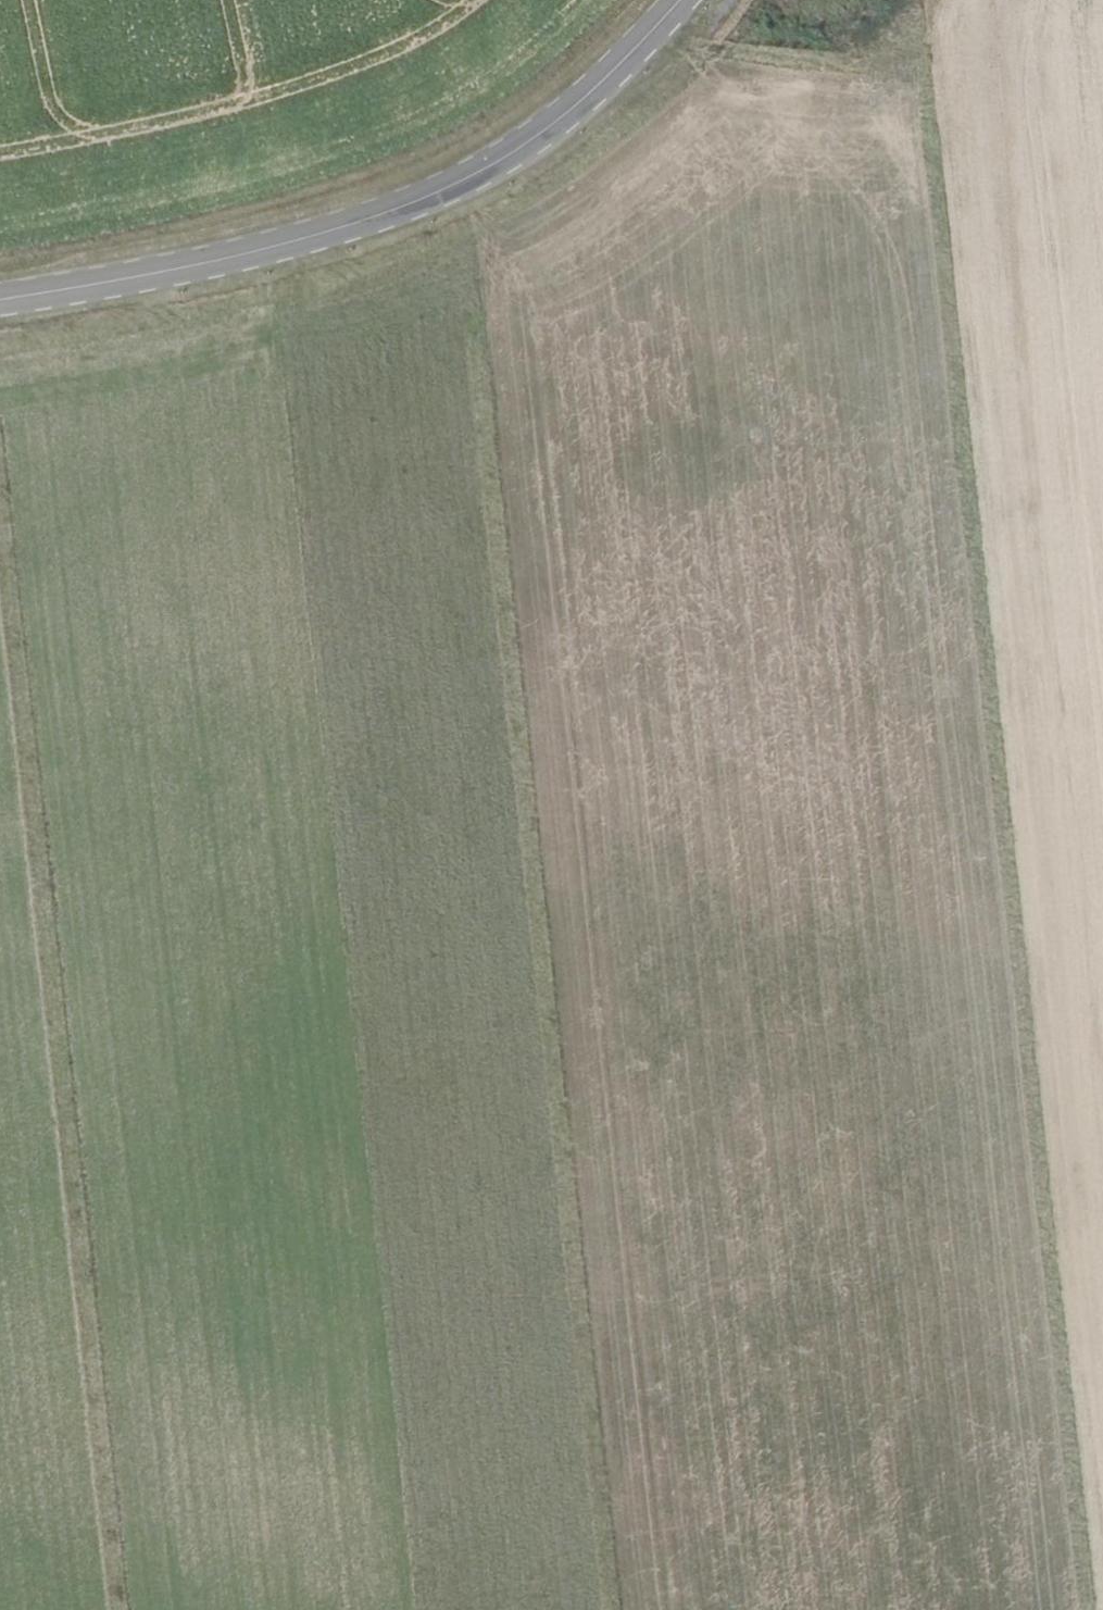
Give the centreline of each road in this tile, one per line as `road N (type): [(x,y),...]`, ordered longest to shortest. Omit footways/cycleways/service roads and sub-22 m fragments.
road 1 (secondary): [(681,0),(581,102),(444,190),(253,253),(0,300)]

